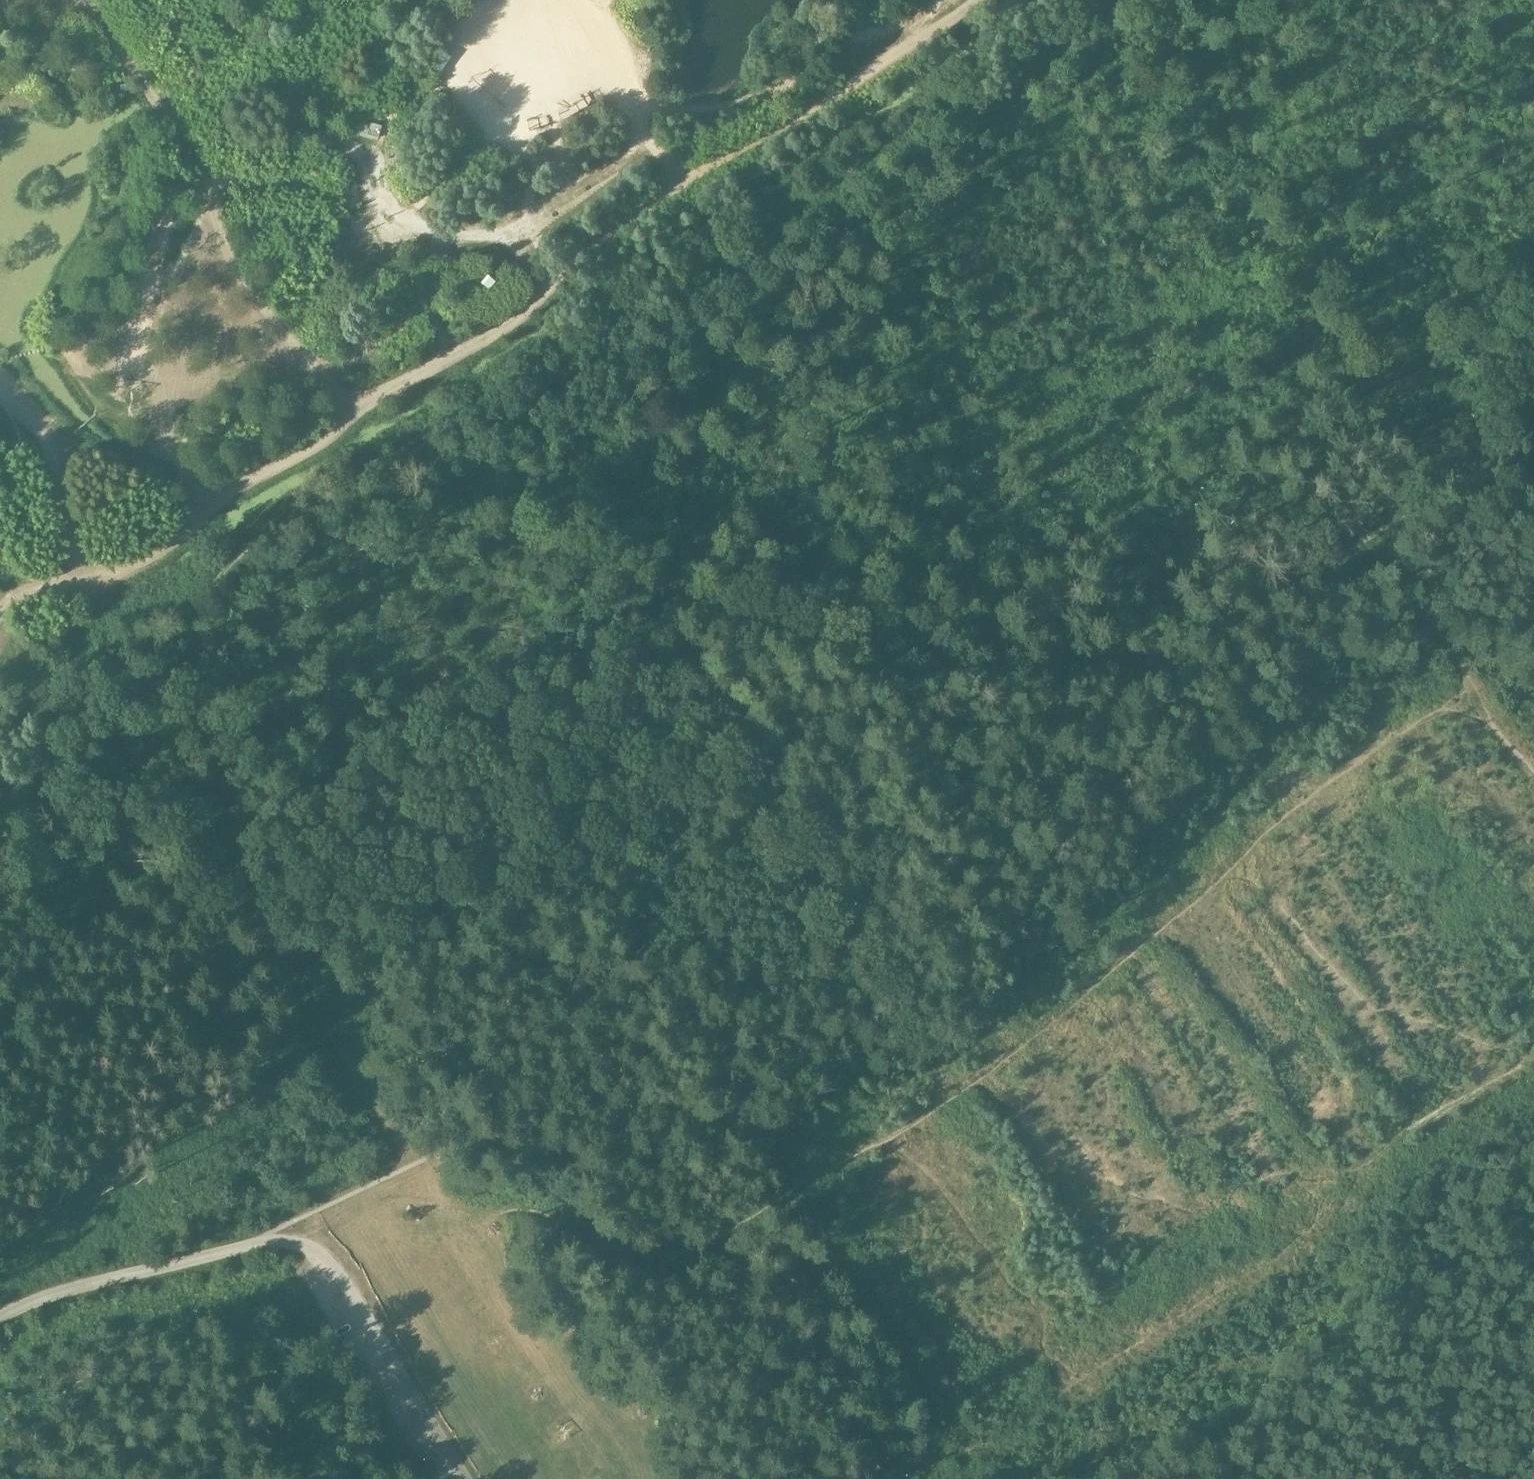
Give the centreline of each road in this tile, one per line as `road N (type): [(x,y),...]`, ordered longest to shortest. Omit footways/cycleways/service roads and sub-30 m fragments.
road 1 (track): [(1161,666),(988,662),(857,631),(665,560),(533,523),(432,501),(340,505)]
road 2 (unclassified): [(0,1315),(85,1286),(294,1241),(339,1279),(465,1478)]
road 3 (track): [(462,1219),(522,1205),(545,1209),(643,1265),(684,1264),(794,1188),(959,1093)]
road 4 (track): [(283,951),(223,804),(196,669),(197,610),(235,559),(312,511),(340,505)]
road 5 (track): [(637,1478),(462,1219),(420,1180)]
road 6 (track): [(412,1167),(283,951)]
road 7 (track): [(294,1241),(420,1180)]

